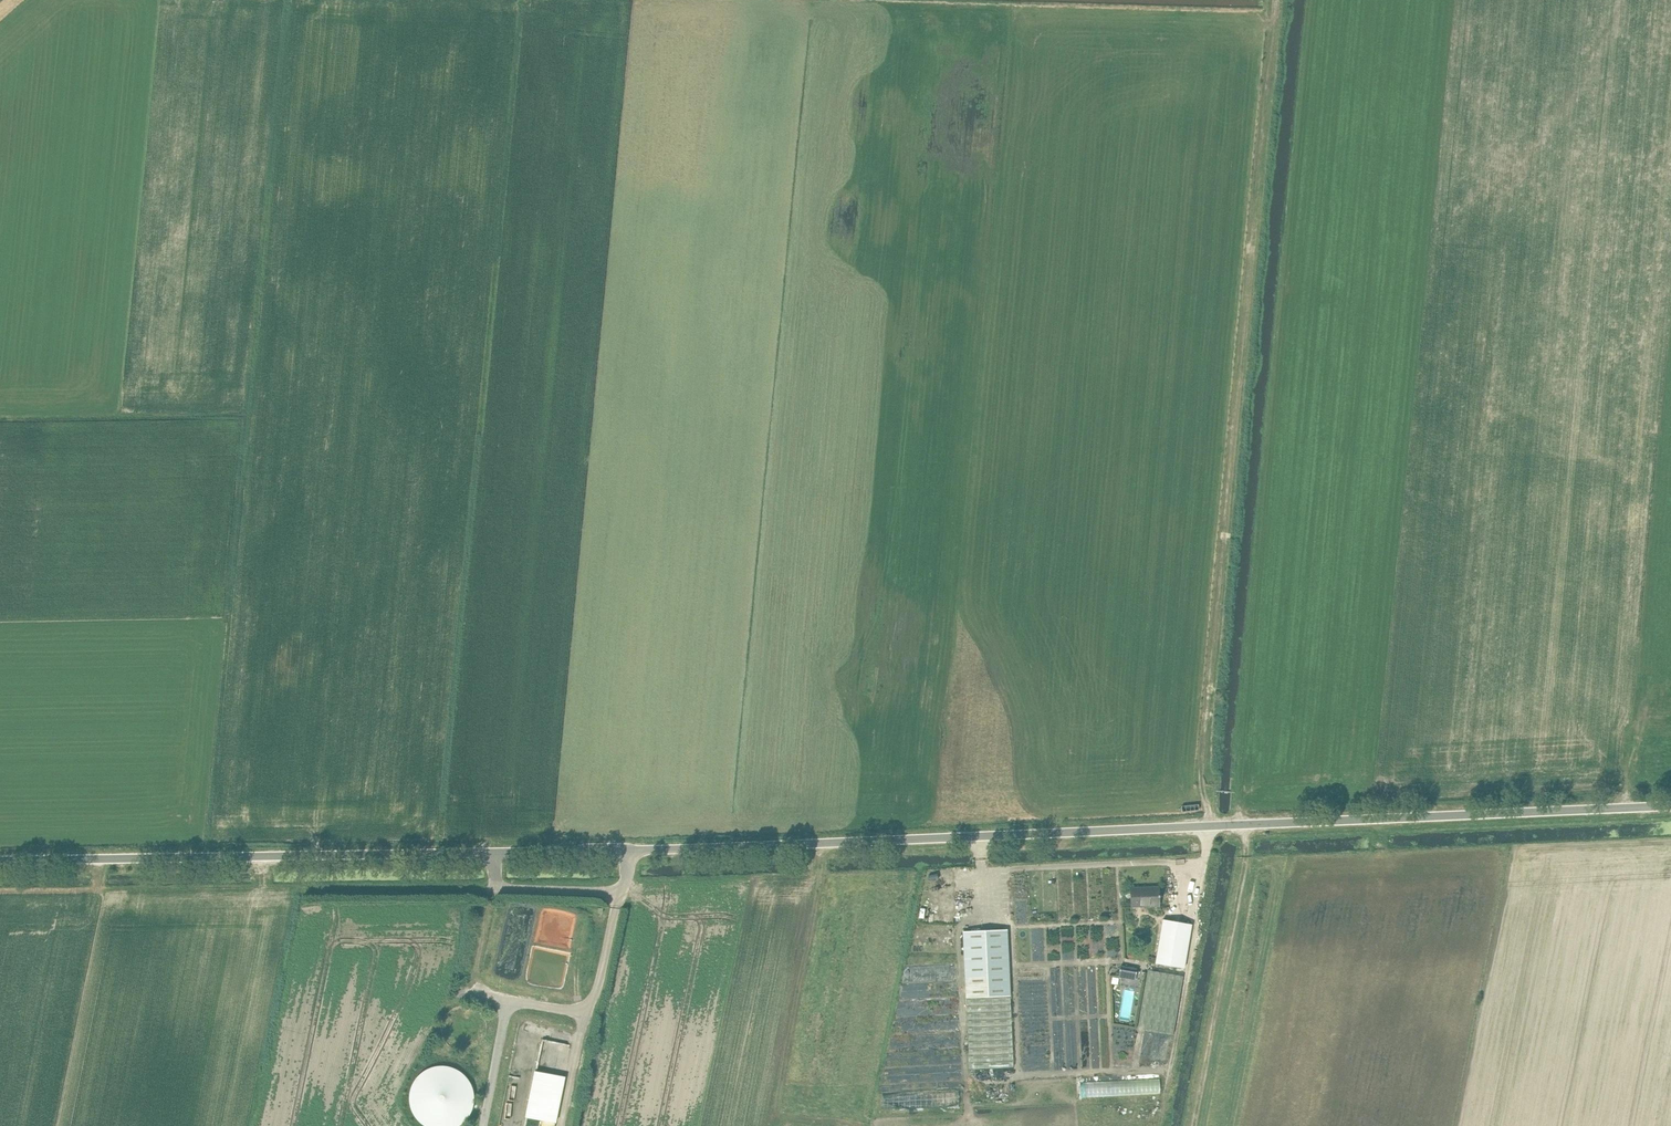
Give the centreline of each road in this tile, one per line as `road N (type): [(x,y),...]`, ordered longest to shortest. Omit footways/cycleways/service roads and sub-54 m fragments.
road 1 (unclassified): [(1670,806),(629,851),(0,860)]
road 2 (track): [(477,992),(494,852)]
road 3 (track): [(560,1125),(586,1008)]

